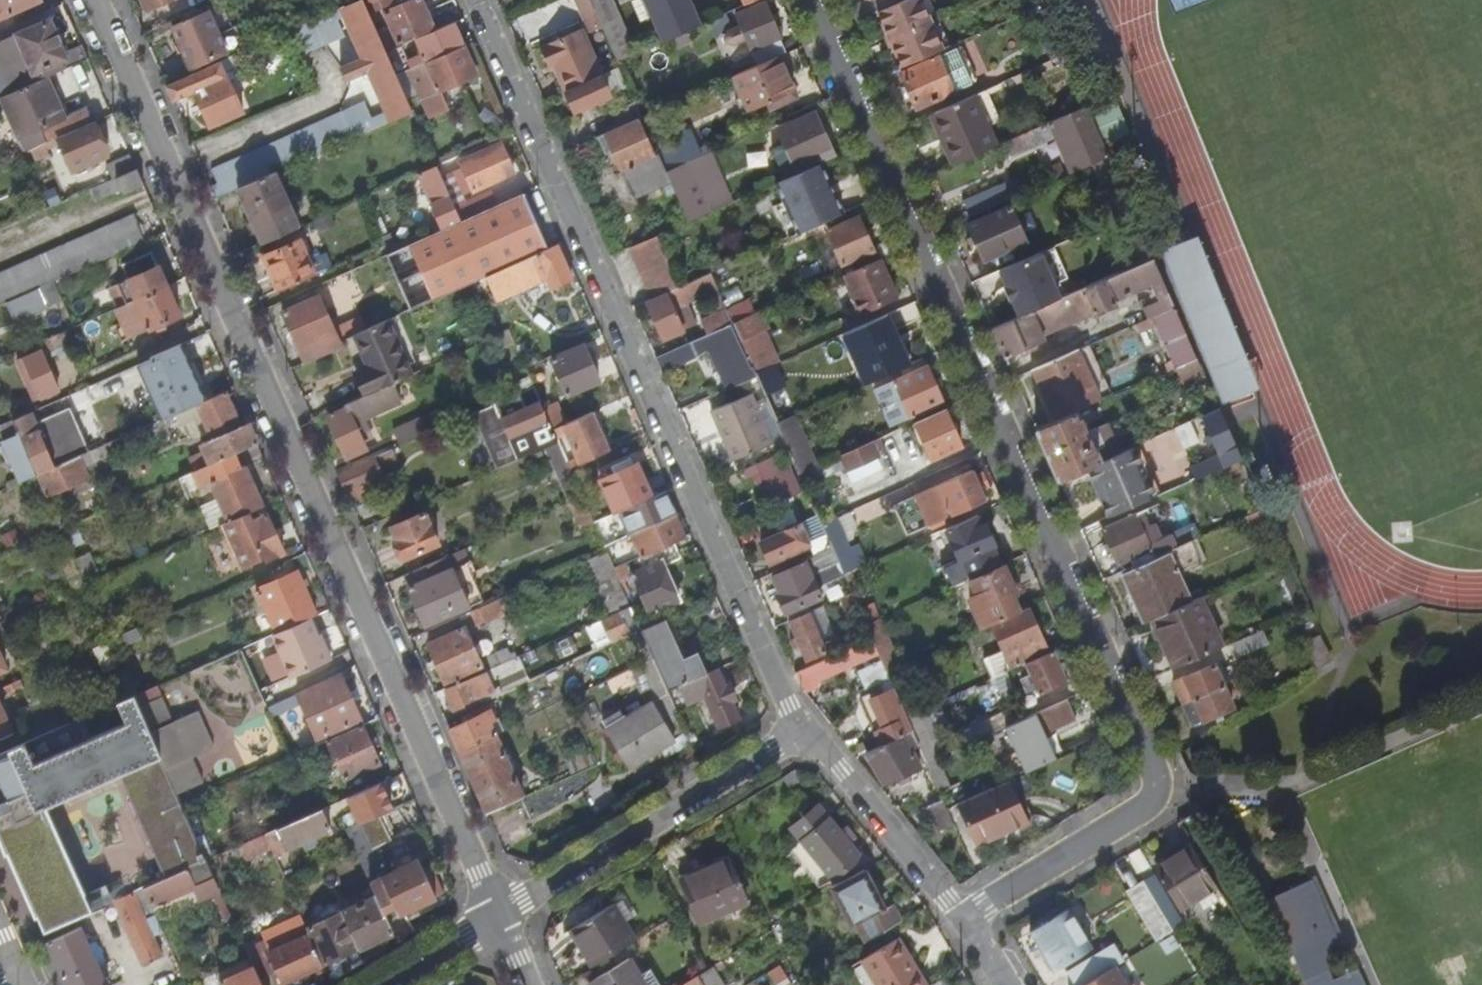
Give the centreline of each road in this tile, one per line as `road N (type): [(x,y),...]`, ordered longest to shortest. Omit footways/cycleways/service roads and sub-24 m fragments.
road 1 (residential): [(966,920),(1146,810),(1157,788),(814,0)]
road 2 (residential): [(97,0),(497,913)]
road 3 (residential): [(478,0),(804,734)]
road 4 (residential): [(497,913),(804,734)]
road 5 (residential): [(804,734),(966,920)]
road 6 (residential): [(378,984),(497,913)]

